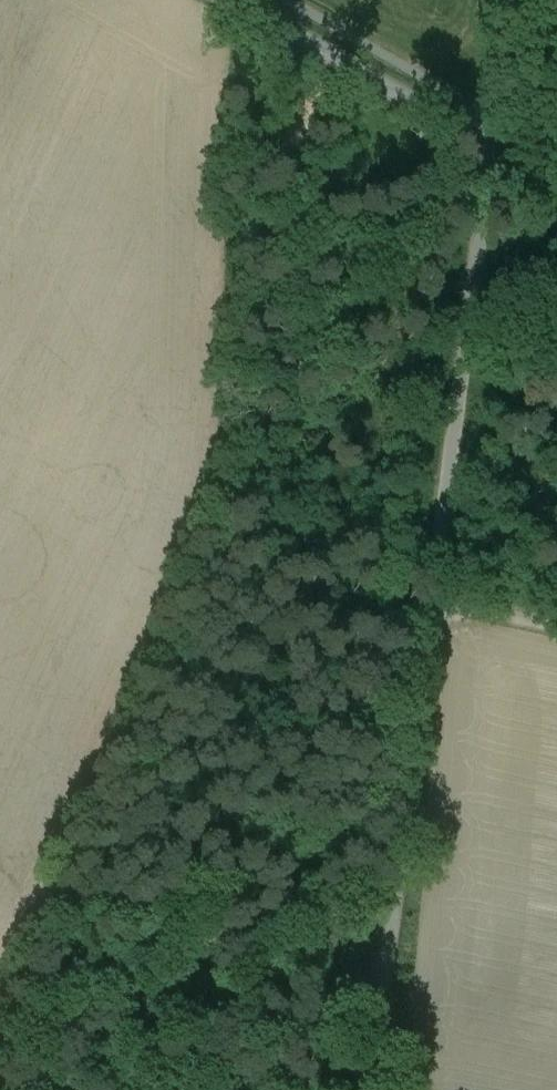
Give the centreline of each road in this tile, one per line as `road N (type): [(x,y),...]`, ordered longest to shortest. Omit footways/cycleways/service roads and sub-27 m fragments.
road 1 (unclassified): [(556,629),(436,604),(491,146)]
road 2 (track): [(436,604),(390,970)]
road 3 (unclassified): [(491,146),(231,0)]
road 4 (unclassified): [(513,0),(491,146)]
road 5 (track): [(390,970),(375,1089)]

